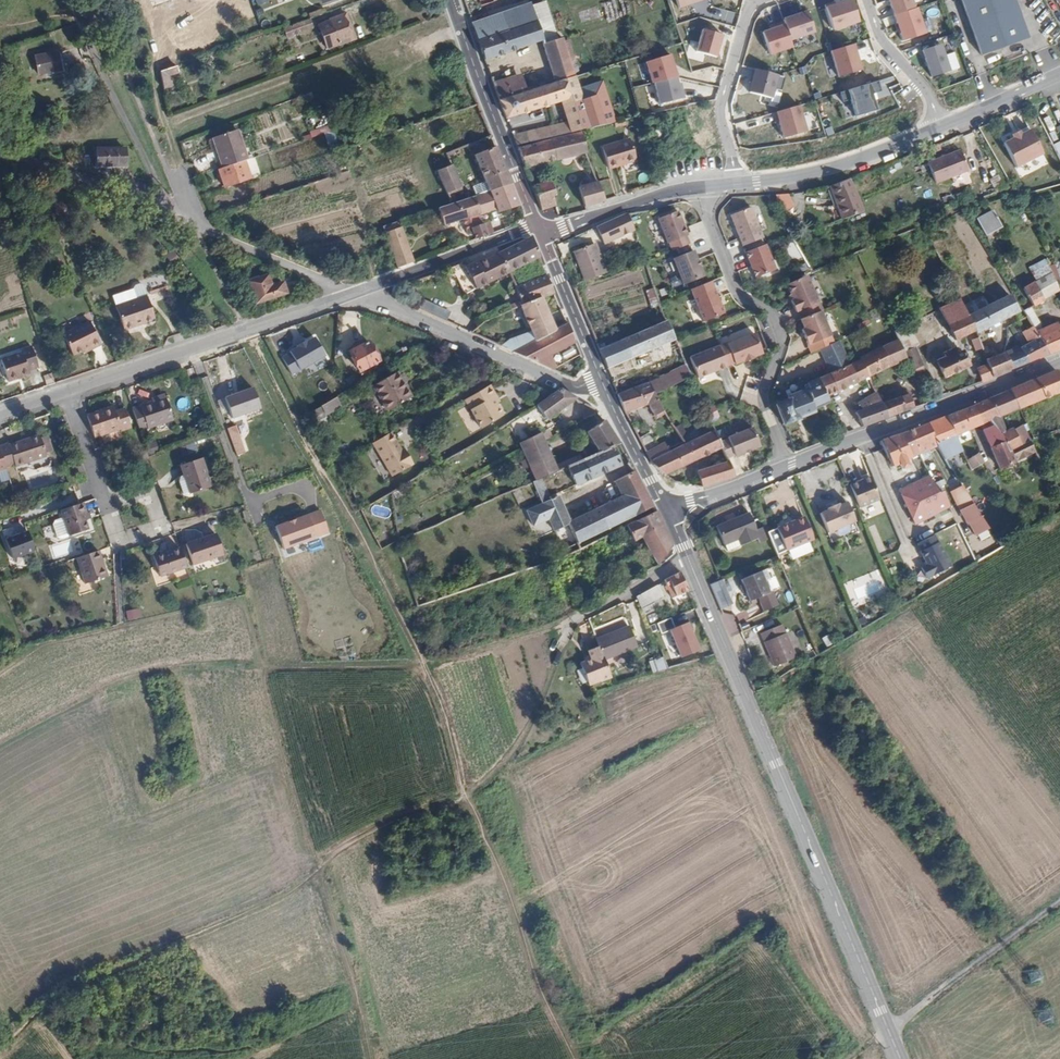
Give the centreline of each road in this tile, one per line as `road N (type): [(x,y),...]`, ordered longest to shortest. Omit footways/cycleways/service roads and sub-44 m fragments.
road 1 (track): [(249,329),(442,699),(465,798),(572,1058)]
road 2 (secondary): [(687,555),(900,1058)]
road 3 (track): [(320,862),(266,903),(64,995),(0,1047)]
road 4 (track): [(263,667),(245,603),(227,602),(0,662)]
road 5 (residential): [(787,466),(763,401),(780,344),(769,314),(737,295),(708,222),(706,186)]
road 6 (track): [(263,667),(425,663),(569,621)]
road 7 (residential): [(1059,359),(787,466)]
road 8 (residential): [(68,391),(339,298)]
road 9 (residential): [(602,384),(572,388),(386,304),(373,286)]
road 10 (secondary): [(452,0),(537,226)]
road 11 (tertiary): [(736,184),(824,170),(939,127)]
road 12 (track): [(1059,906),(888,1031)]
road 13 (track): [(320,862),(367,1003),(373,1058)]
road 14 (residential): [(759,0),(747,11),(719,111),(736,184)]
road 15 (residential): [(373,286),(537,226)]
road 16 (tertiary): [(540,233),(706,186)]
road 17 (residential): [(339,298),(329,284),(192,224)]
road 18 (secondary): [(540,233),(602,384)]
road 19 (track): [(465,798),(344,842),(320,862)]
road 20 (residential): [(939,127),(926,89),(879,35),(867,0)]
road 21 (residential): [(104,501),(119,547),(166,533),(151,485)]
road 22 (secondary): [(602,384),(667,511)]
road 23 (residential): [(569,621),(687,555)]
road 24 (tertiary): [(939,127),(1059,75)]
road 25 (residential): [(787,466),(667,511)]

